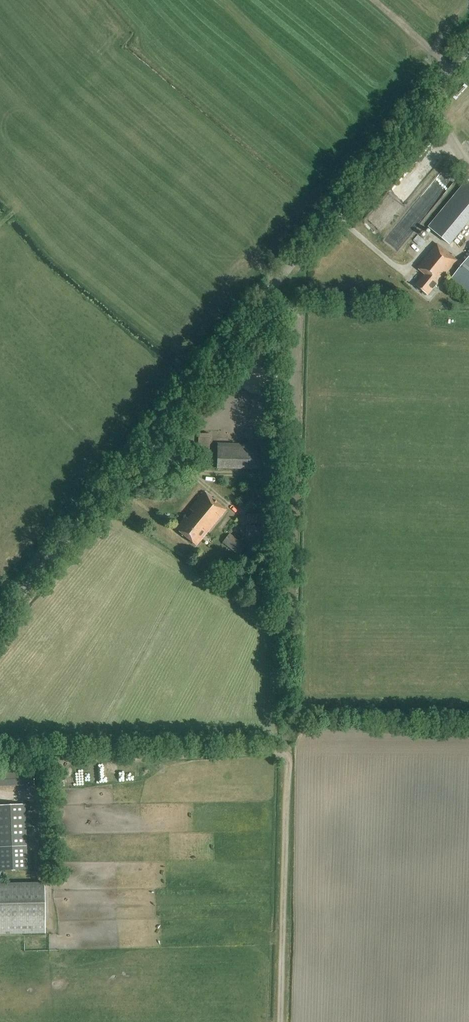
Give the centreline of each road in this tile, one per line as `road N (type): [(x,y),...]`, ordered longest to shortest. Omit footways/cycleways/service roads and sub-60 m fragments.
road 1 (tertiary): [(0,621),(468,49)]
road 2 (track): [(283,1021),(290,775),(284,755),(55,762),(34,792),(0,792)]
road 3 (track): [(284,755),(291,740),(298,294),(284,276)]

